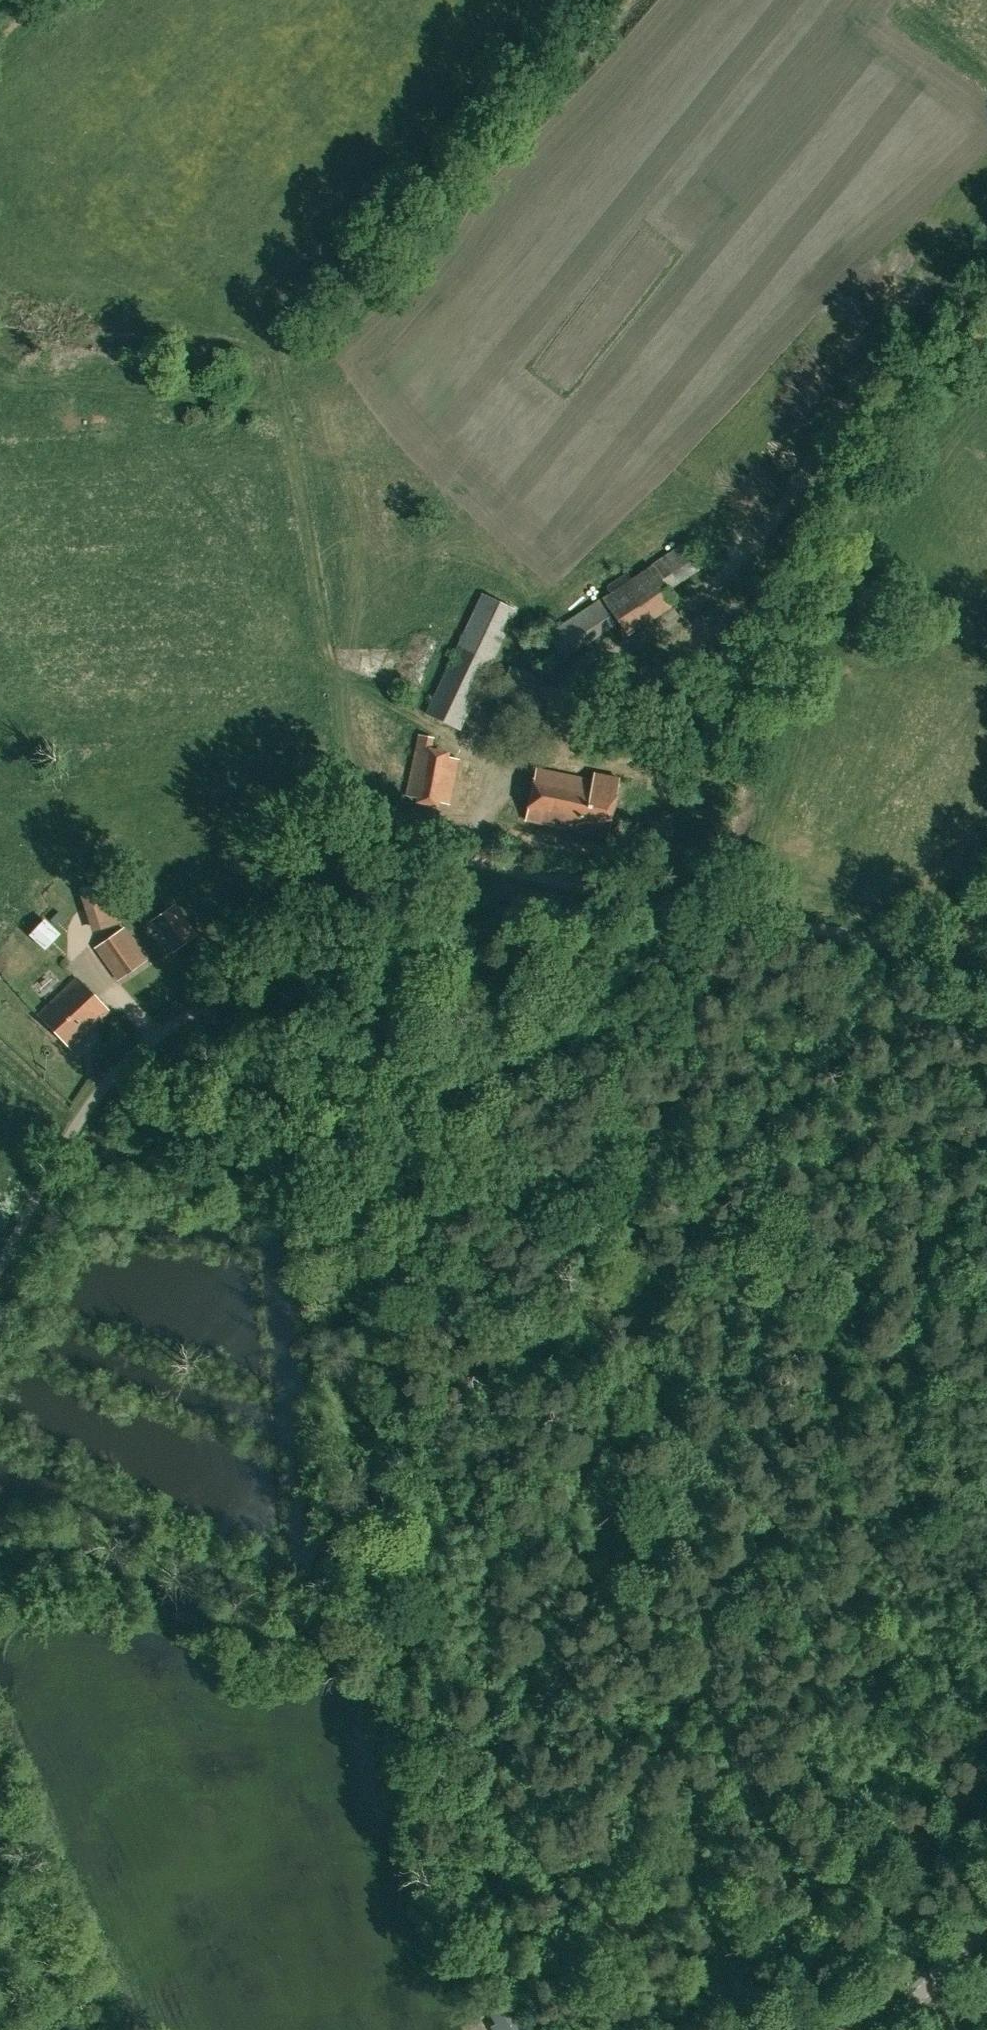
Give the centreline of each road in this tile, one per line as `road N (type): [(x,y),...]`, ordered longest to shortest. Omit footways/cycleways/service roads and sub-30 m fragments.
road 1 (unclassified): [(0,1268),(81,1114),(118,1068),(196,1007),(429,862),(481,861),(986,961)]
road 2 (tertiary): [(905,2029),(986,1942)]

